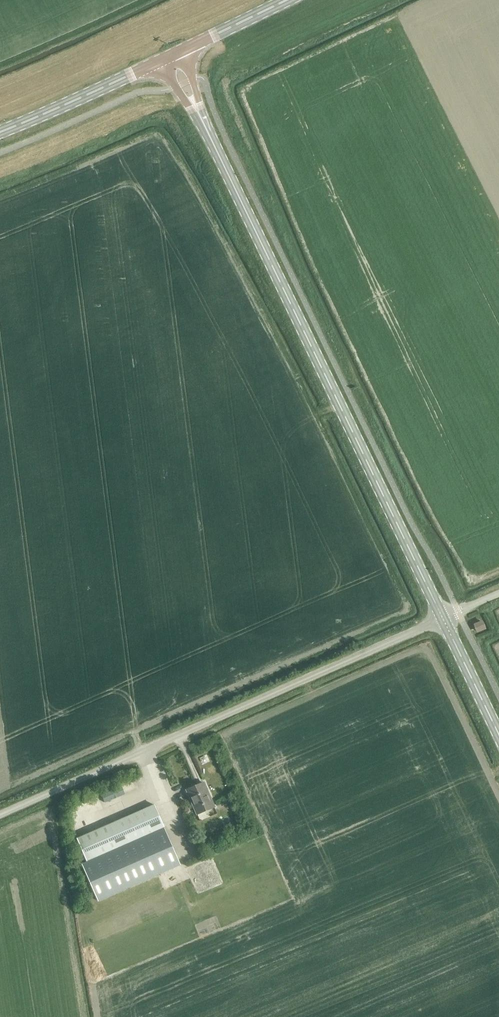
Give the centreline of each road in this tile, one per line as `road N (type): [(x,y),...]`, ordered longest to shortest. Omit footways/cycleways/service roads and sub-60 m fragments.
road 1 (secondary): [(442,618),(198,114)]
road 2 (unclassified): [(0,814),(442,618)]
road 3 (secondary): [(0,133),(162,60)]
road 4 (secondary): [(498,736),(442,618)]
road 5 (secondary): [(179,52),(288,0)]

